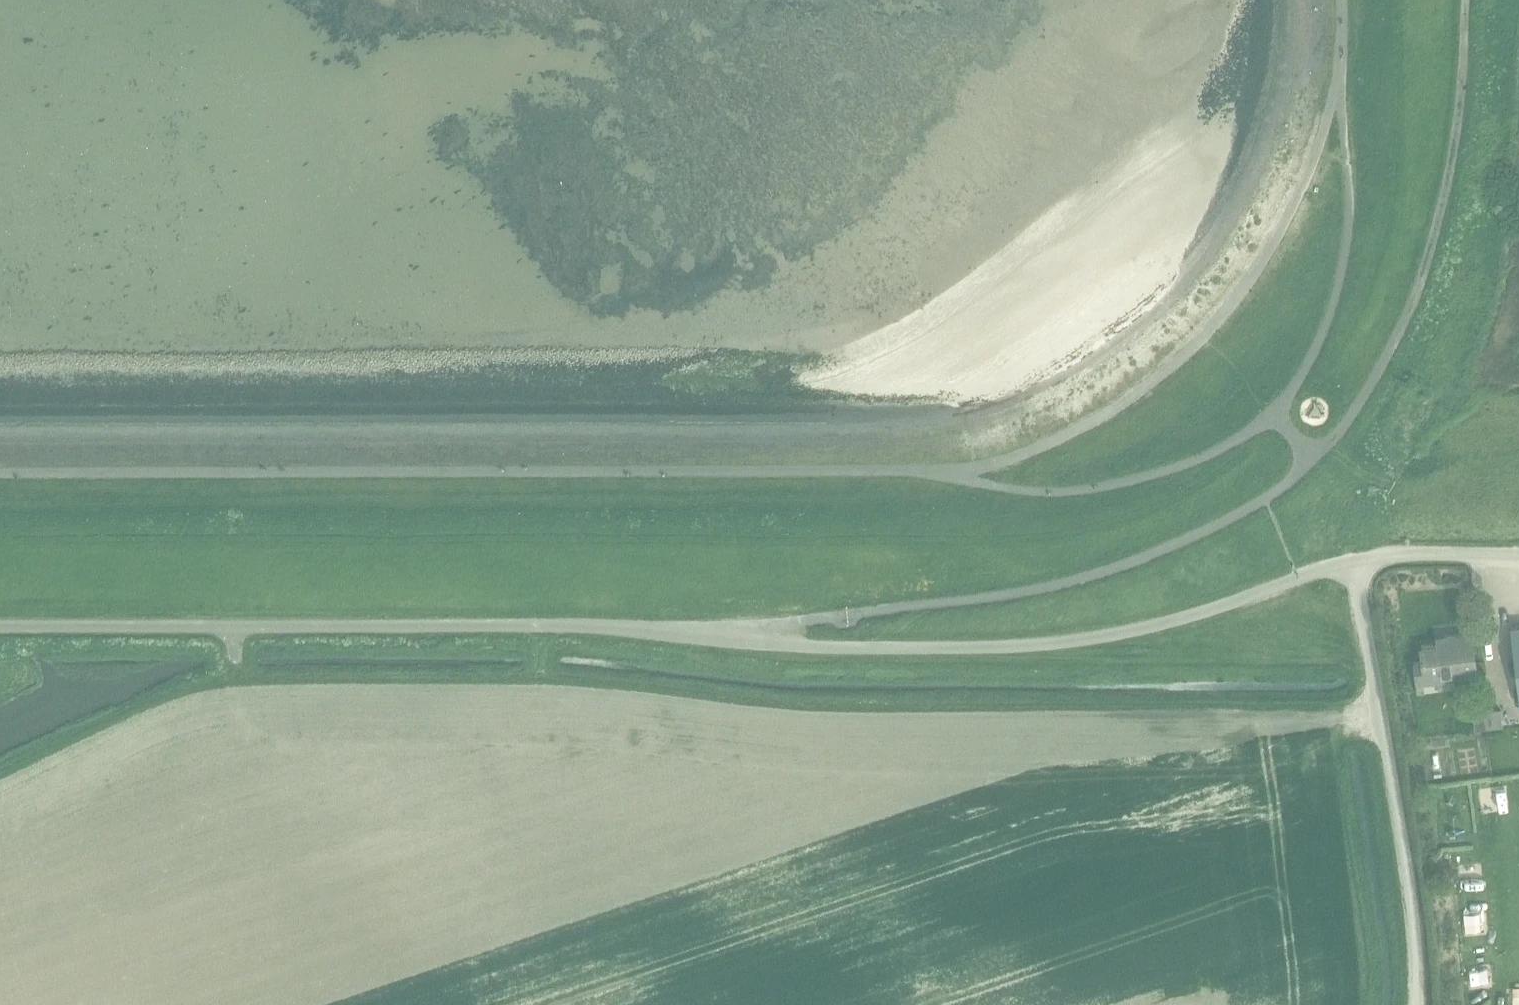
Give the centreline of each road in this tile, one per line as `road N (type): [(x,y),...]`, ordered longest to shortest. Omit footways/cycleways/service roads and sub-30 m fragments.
road 1 (unclassified): [(1355,555),(1170,620),(1058,641),(936,650),(555,624),(0,624)]
road 2 (track): [(1316,455),(1369,389),(1401,331),(1449,189),(1464,67),(1459,0)]
road 3 (unclassified): [(1419,1004),(1355,555)]
road 4 (unclassified): [(1518,556),(1355,555)]

